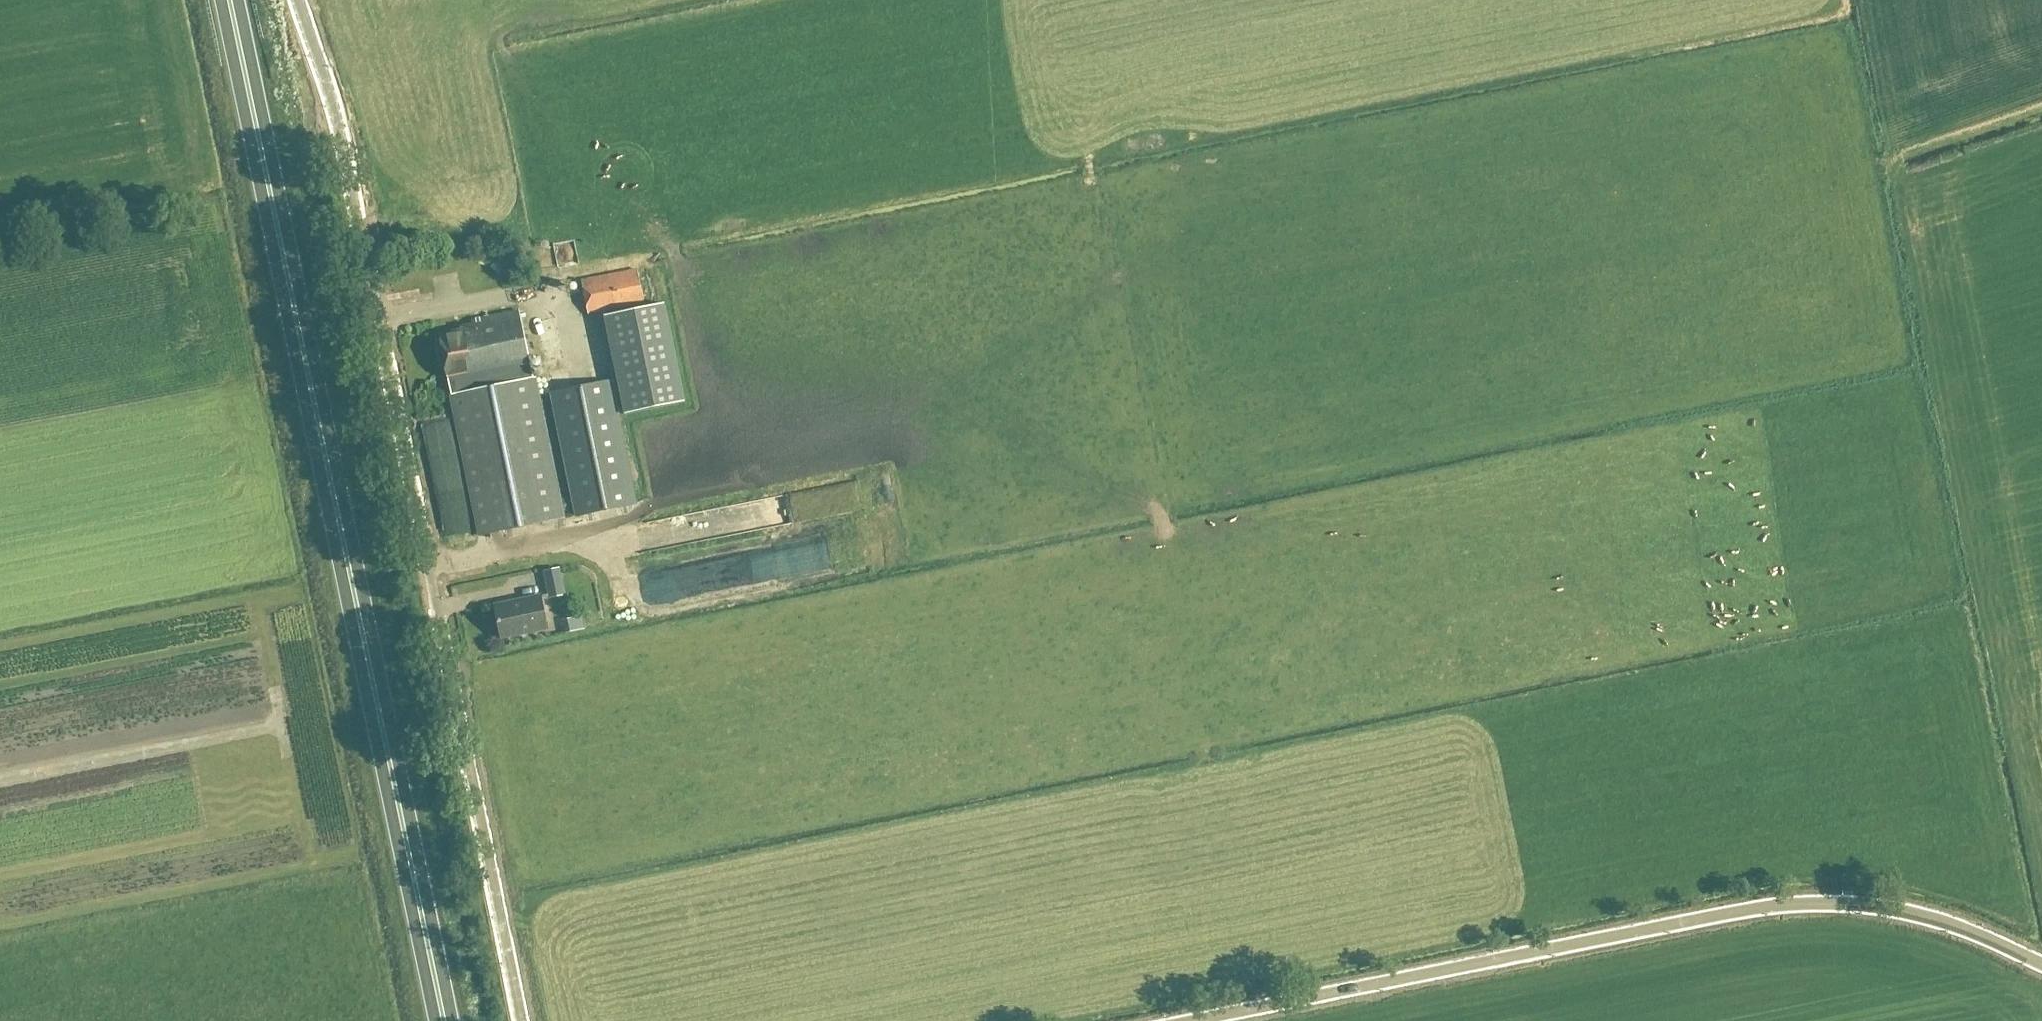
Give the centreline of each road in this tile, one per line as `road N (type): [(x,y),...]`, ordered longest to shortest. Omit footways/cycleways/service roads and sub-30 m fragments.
road 1 (unclassified): [(298,0),(345,155),(519,1020)]
road 2 (trunk): [(444,1020),(230,0)]
road 3 (unclassified): [(1199,1020),(1810,908),(1894,913),(2041,969)]

